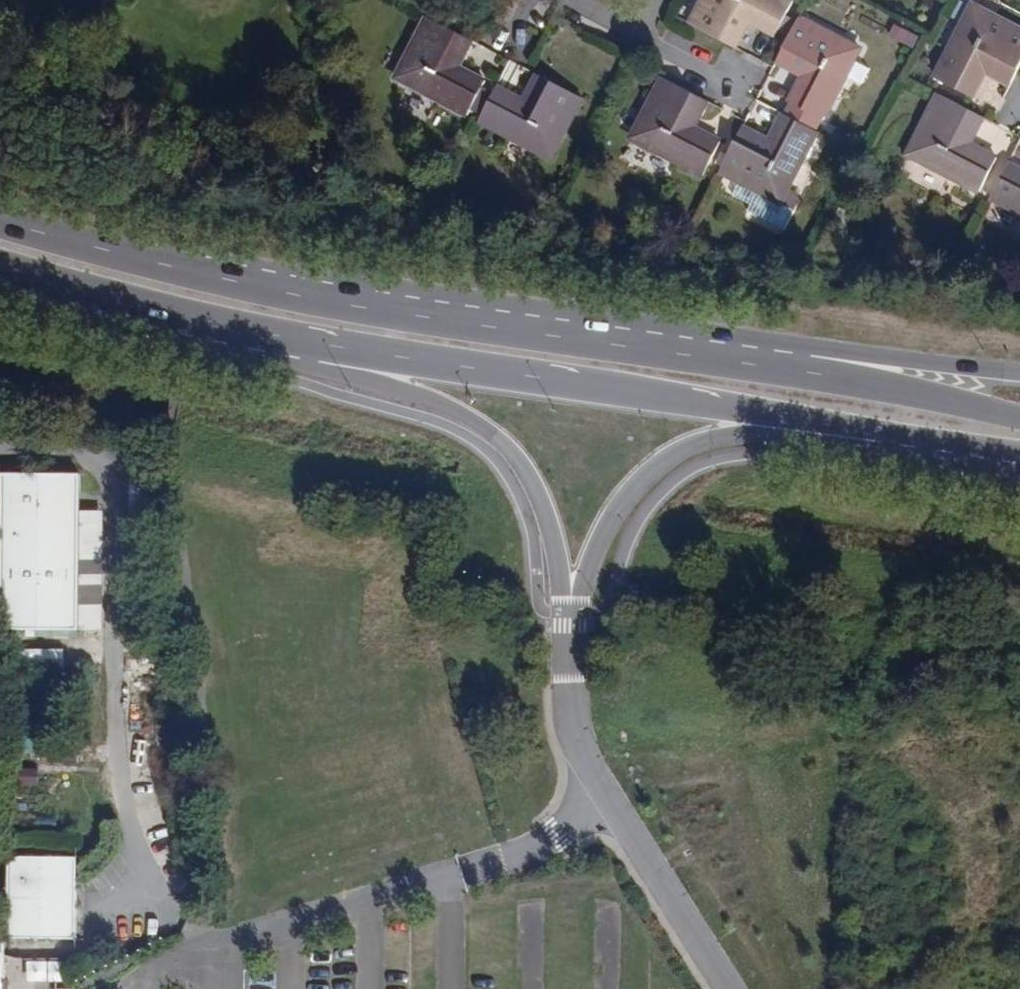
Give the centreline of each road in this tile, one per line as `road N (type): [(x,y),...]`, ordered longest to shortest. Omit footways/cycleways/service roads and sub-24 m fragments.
road 1 (tertiary): [(93,293),(313,343),(1019,452)]
road 2 (residential): [(93,293),(428,401),(486,430),(509,447),(540,499),(571,603)]
road 3 (tertiary): [(592,340),(262,289),(0,215)]
road 4 (residential): [(571,603),(628,493),(659,462),(697,443),(744,434),(1019,454)]
road 5 (secondary): [(1019,373),(625,321),(592,340)]
road 6 (tertiary): [(1019,417),(859,379),(592,340)]
road 7 (residential): [(737,988),(600,776),(578,717),(571,603)]

